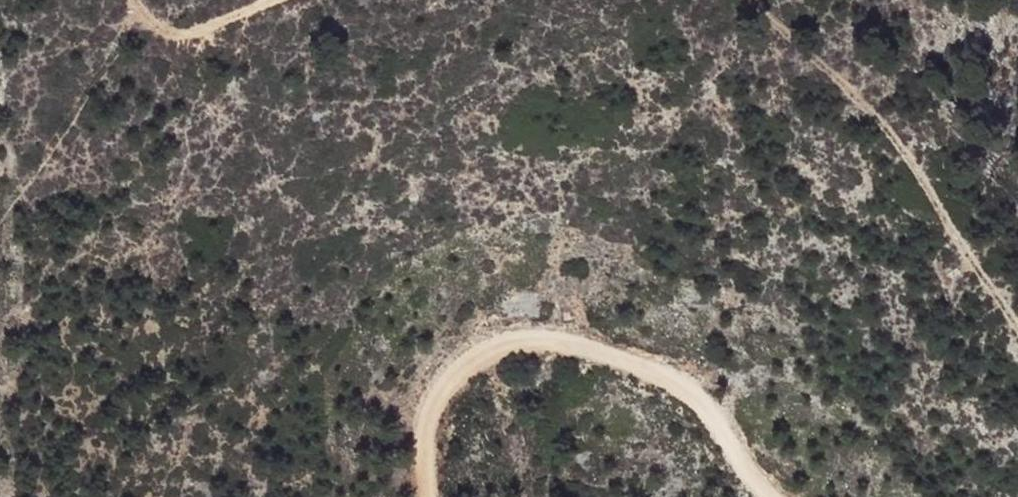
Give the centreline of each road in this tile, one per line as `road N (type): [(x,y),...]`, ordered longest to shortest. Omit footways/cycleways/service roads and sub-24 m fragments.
road 1 (track): [(773,496),(695,399),(553,336),(497,346),(450,374),(428,420),(430,496)]
road 2 (track): [(1017,361),(867,120),(746,0)]
road 3 (track): [(266,0),(159,23),(145,0)]

